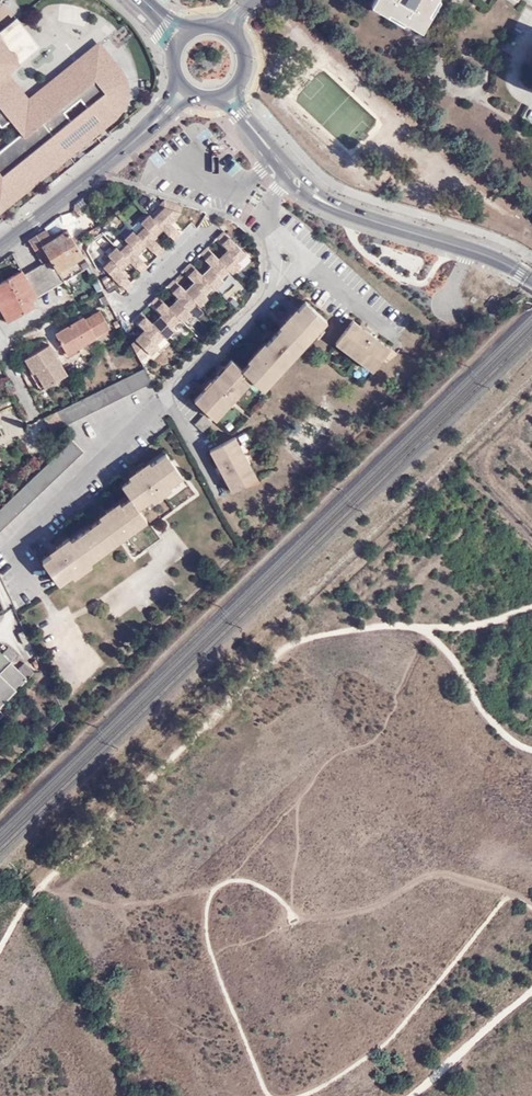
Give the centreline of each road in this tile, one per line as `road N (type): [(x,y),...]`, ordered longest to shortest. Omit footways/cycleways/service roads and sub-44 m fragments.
road 1 (unclassified): [(531,280),(488,254),(310,195),(274,161),(228,92)]
road 2 (unclassified): [(0,247),(186,88)]
road 3 (track): [(411,1095),(531,991)]

